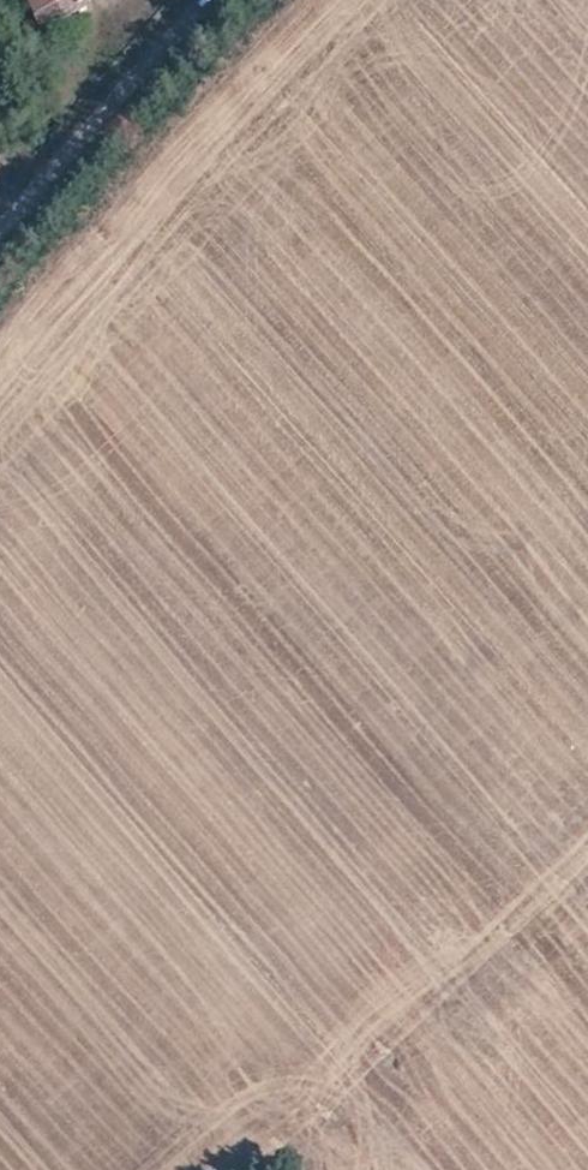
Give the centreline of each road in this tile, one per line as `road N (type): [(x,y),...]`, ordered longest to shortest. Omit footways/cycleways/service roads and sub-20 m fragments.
road 1 (unclassified): [(0,232),(208,0)]

